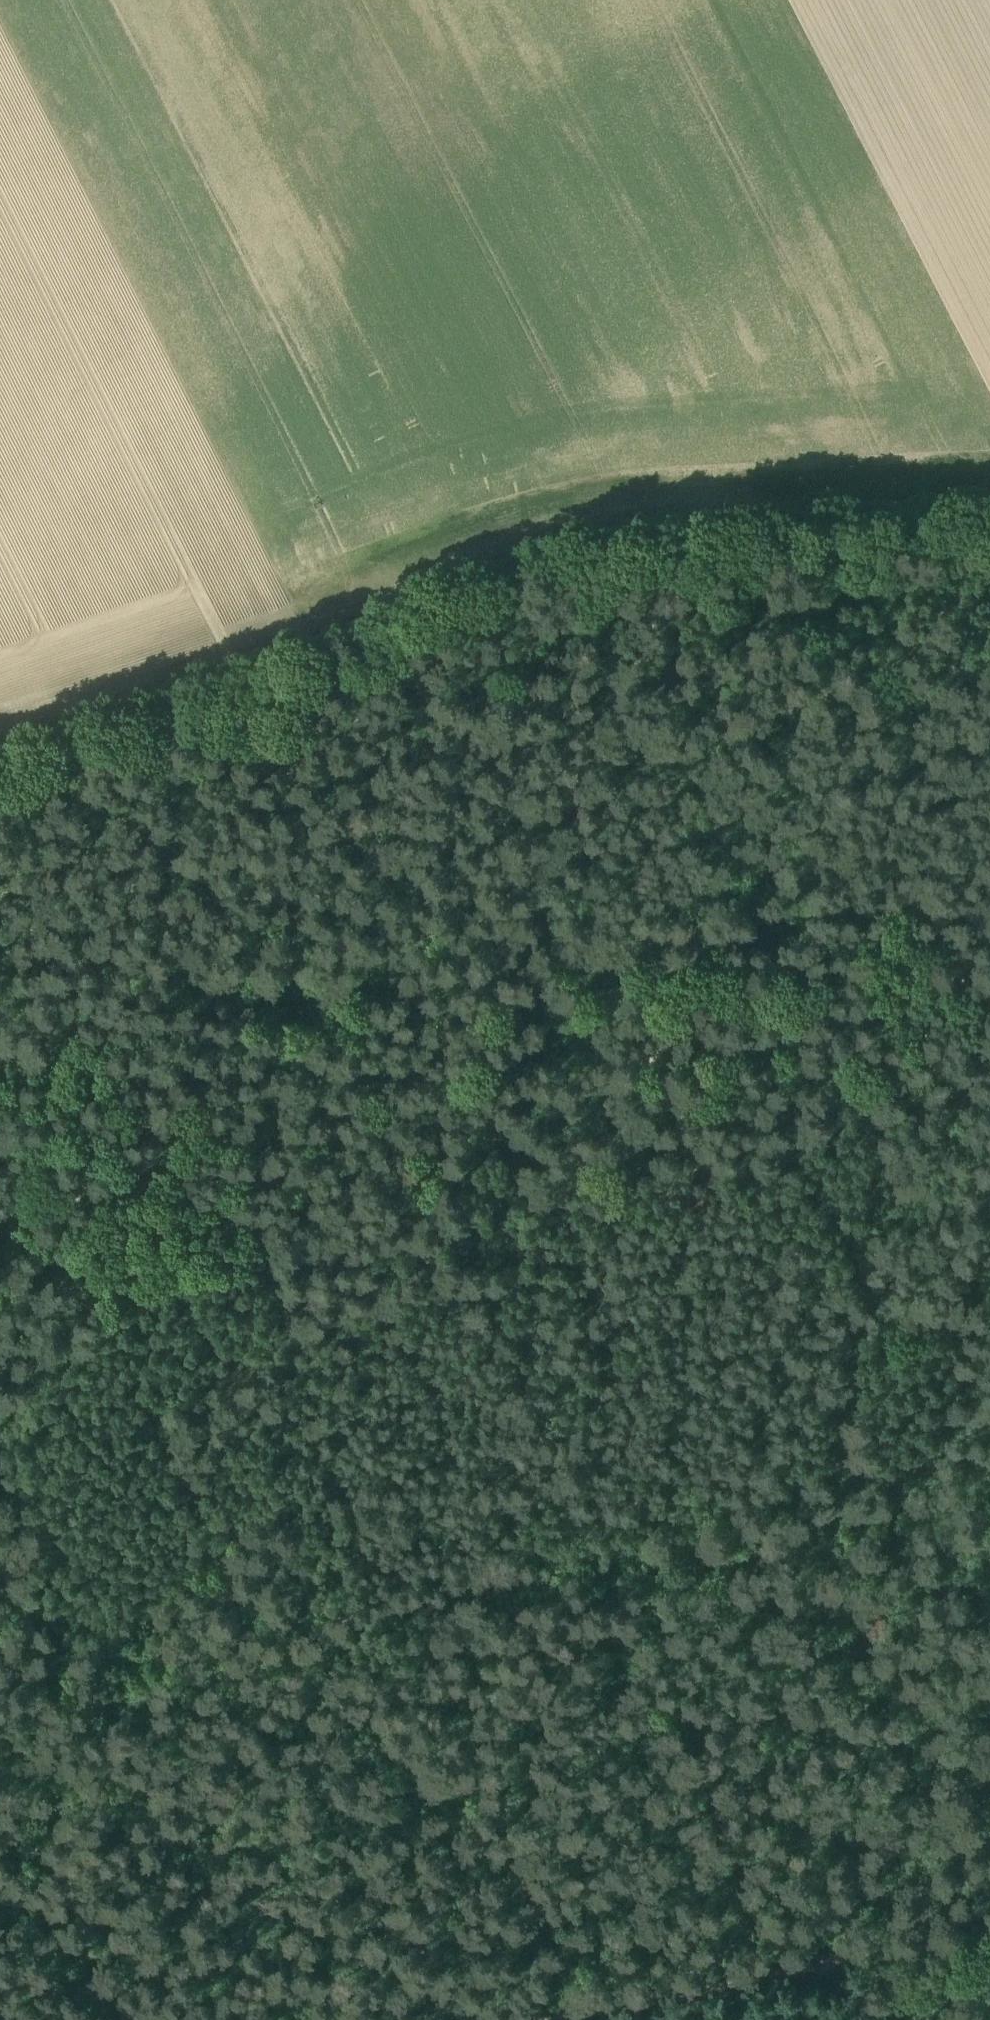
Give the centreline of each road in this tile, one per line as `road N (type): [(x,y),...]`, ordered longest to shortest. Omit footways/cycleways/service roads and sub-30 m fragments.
road 1 (track): [(989,506),(665,525),(554,543),(261,661),(0,752)]
road 2 (track): [(486,2019),(854,1951)]
road 3 (track): [(854,1951),(989,1924)]

